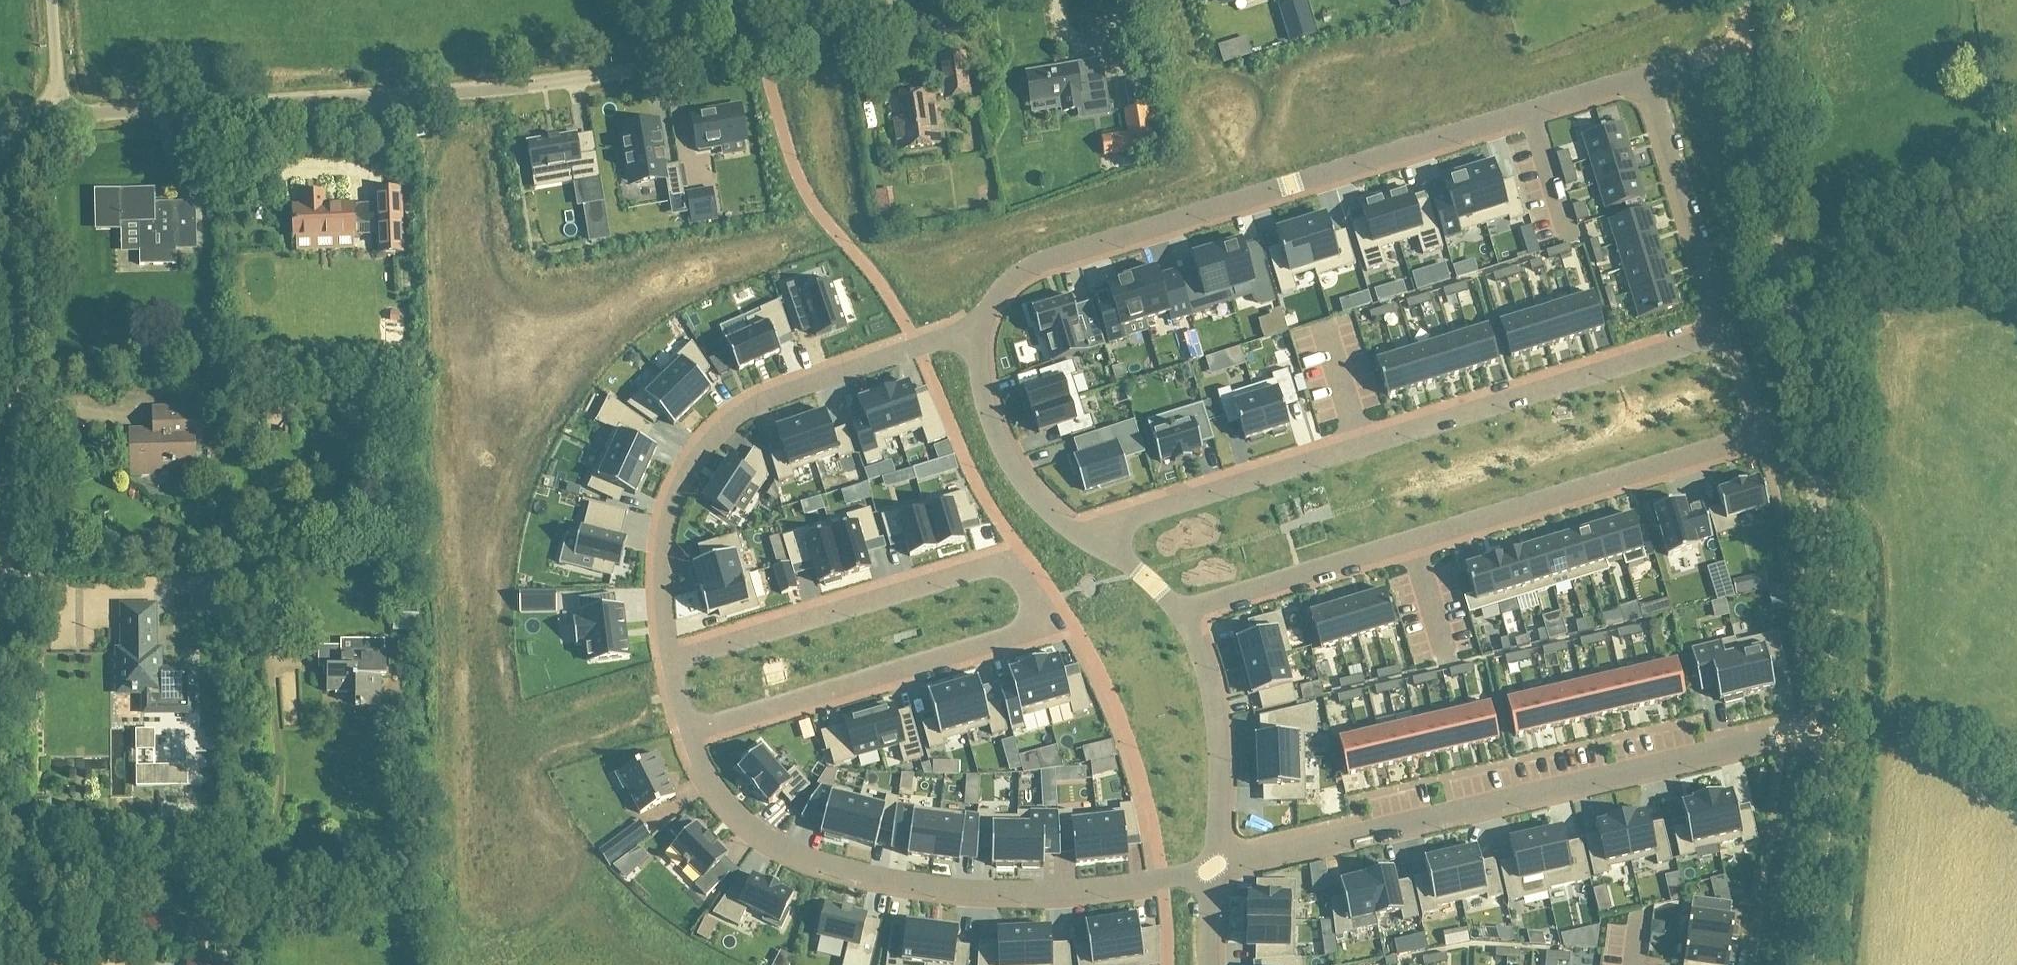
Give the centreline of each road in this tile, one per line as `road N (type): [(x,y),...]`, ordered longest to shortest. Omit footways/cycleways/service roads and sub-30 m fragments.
road 1 (residential): [(59,113),(530,86),(701,54),(885,0)]
road 2 (residential): [(981,323),(994,296),(1027,267),(1647,78)]
road 3 (residential): [(1178,609),(1759,434),(1727,332)]
road 4 (residential): [(1825,725),(1826,569),(1750,45)]
road 5 (residential): [(1082,533),(1727,332)]
road 6 (residential): [(1213,866),(1825,725)]
road 7 (residential): [(1213,866),(1051,891),(895,877),(807,854),(752,819),(714,777),(694,726)]
road 8 (residential): [(673,659),(663,564),(673,504),(696,455),(731,417),(775,391),(981,323)]
road 9 (track): [(0,577),(9,372),(3,116)]
road 10 (residential): [(1034,588),(1060,621),(694,726)]
road 11 (residential): [(1034,588),(1009,556),(673,659)]
road 12 (residential): [(1727,332),(1647,78)]
road 13 (residential): [(1213,866),(1216,743),(1205,669),(1178,609)]
road 14 (track): [(1779,248),(2016,163)]
road 15 (residential): [(1082,533),(1014,471),(981,382),(981,323)]
road 16 (residential): [(1806,964),(1823,838),(1825,725)]
road 17 (track): [(1966,0),(2000,169)]
road 18 (residential): [(1178,609),(1082,533)]

